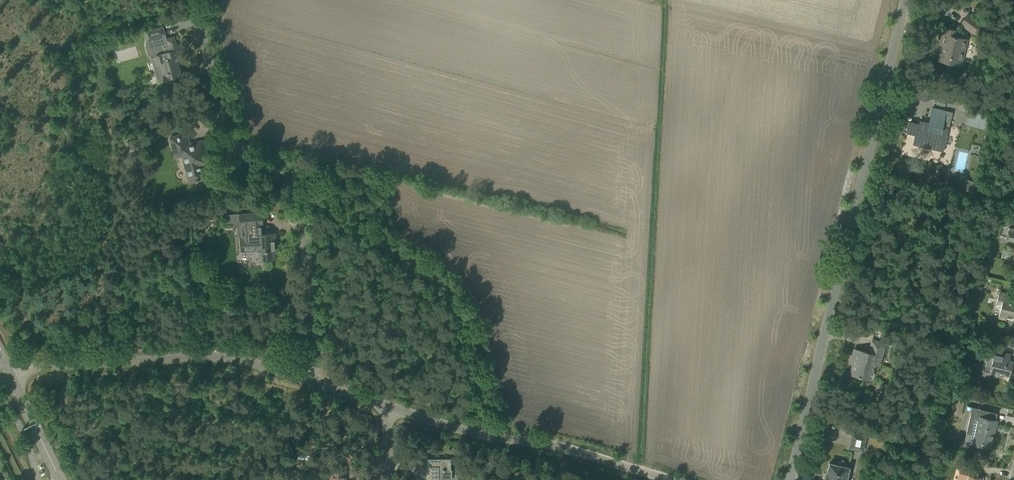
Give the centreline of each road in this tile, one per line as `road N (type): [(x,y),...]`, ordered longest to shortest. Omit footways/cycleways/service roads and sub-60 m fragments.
road 1 (unclassified): [(786,479),(902,0)]
road 2 (unclassified): [(310,381),(303,209),(293,185),(231,129),(192,0)]
road 3 (unclassified): [(310,381),(222,359),(8,374)]
road 4 (unclassified): [(662,479),(388,409)]

